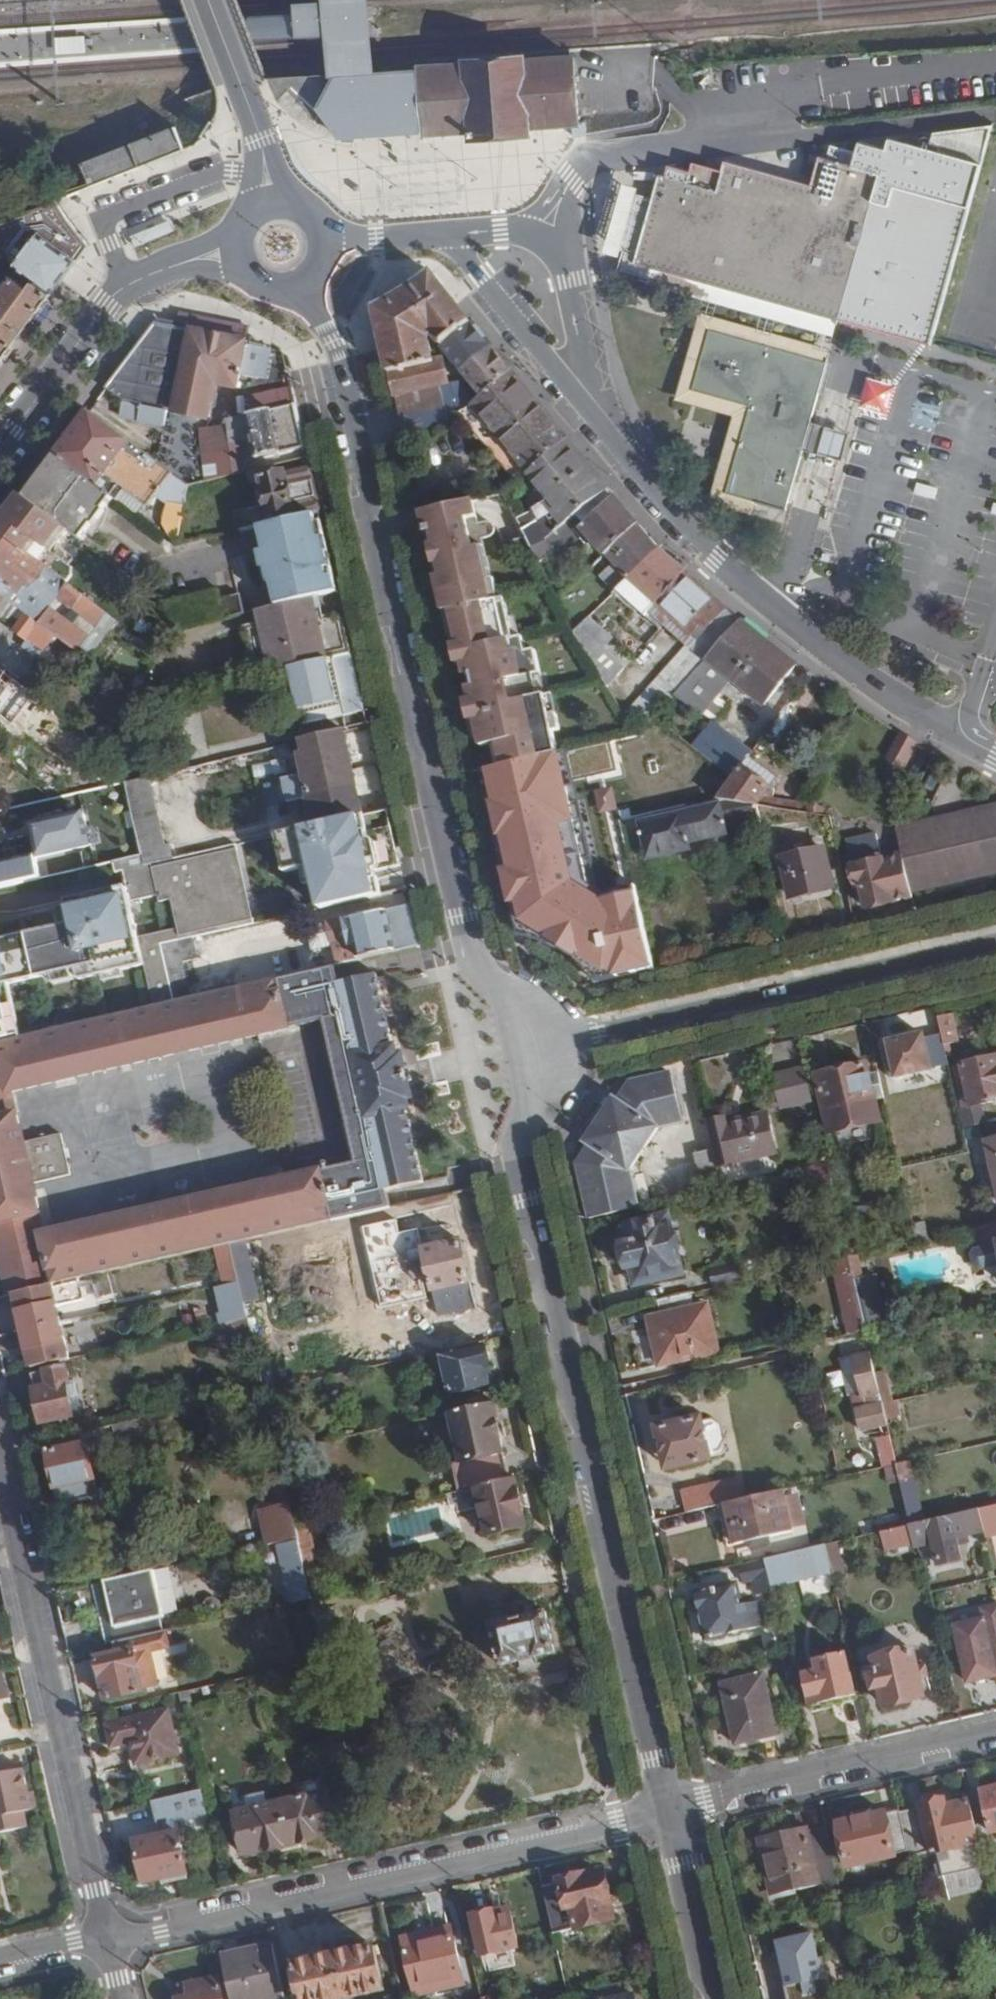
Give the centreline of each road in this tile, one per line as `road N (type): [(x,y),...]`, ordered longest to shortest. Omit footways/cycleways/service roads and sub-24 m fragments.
road 1 (secondary): [(307,285),(341,361),(476,954),(537,1048)]
road 2 (secondary): [(537,1048),(540,1078),(519,1150),(668,1808)]
road 3 (residential): [(668,1808),(108,1937)]
road 4 (residential): [(995,754),(892,694),(768,606),(651,491),(585,400)]
road 5 (residential): [(544,235),(573,179),(595,158),(995,115)]
road 6 (residential): [(0,1468),(108,1937)]
road 7 (residential): [(537,1048),(995,943)]
road 8 (residential): [(995,1732),(668,1808)]
road 9 (tertiary): [(235,252),(188,260),(128,285),(0,452)]
road 10 (residential): [(585,400),(447,234)]
road 11 (secondary): [(272,200),(256,118),(213,0)]
road 12 (secondary): [(668,1808),(712,1998)]
road 13 (residential): [(585,400),(572,281),(544,235)]

